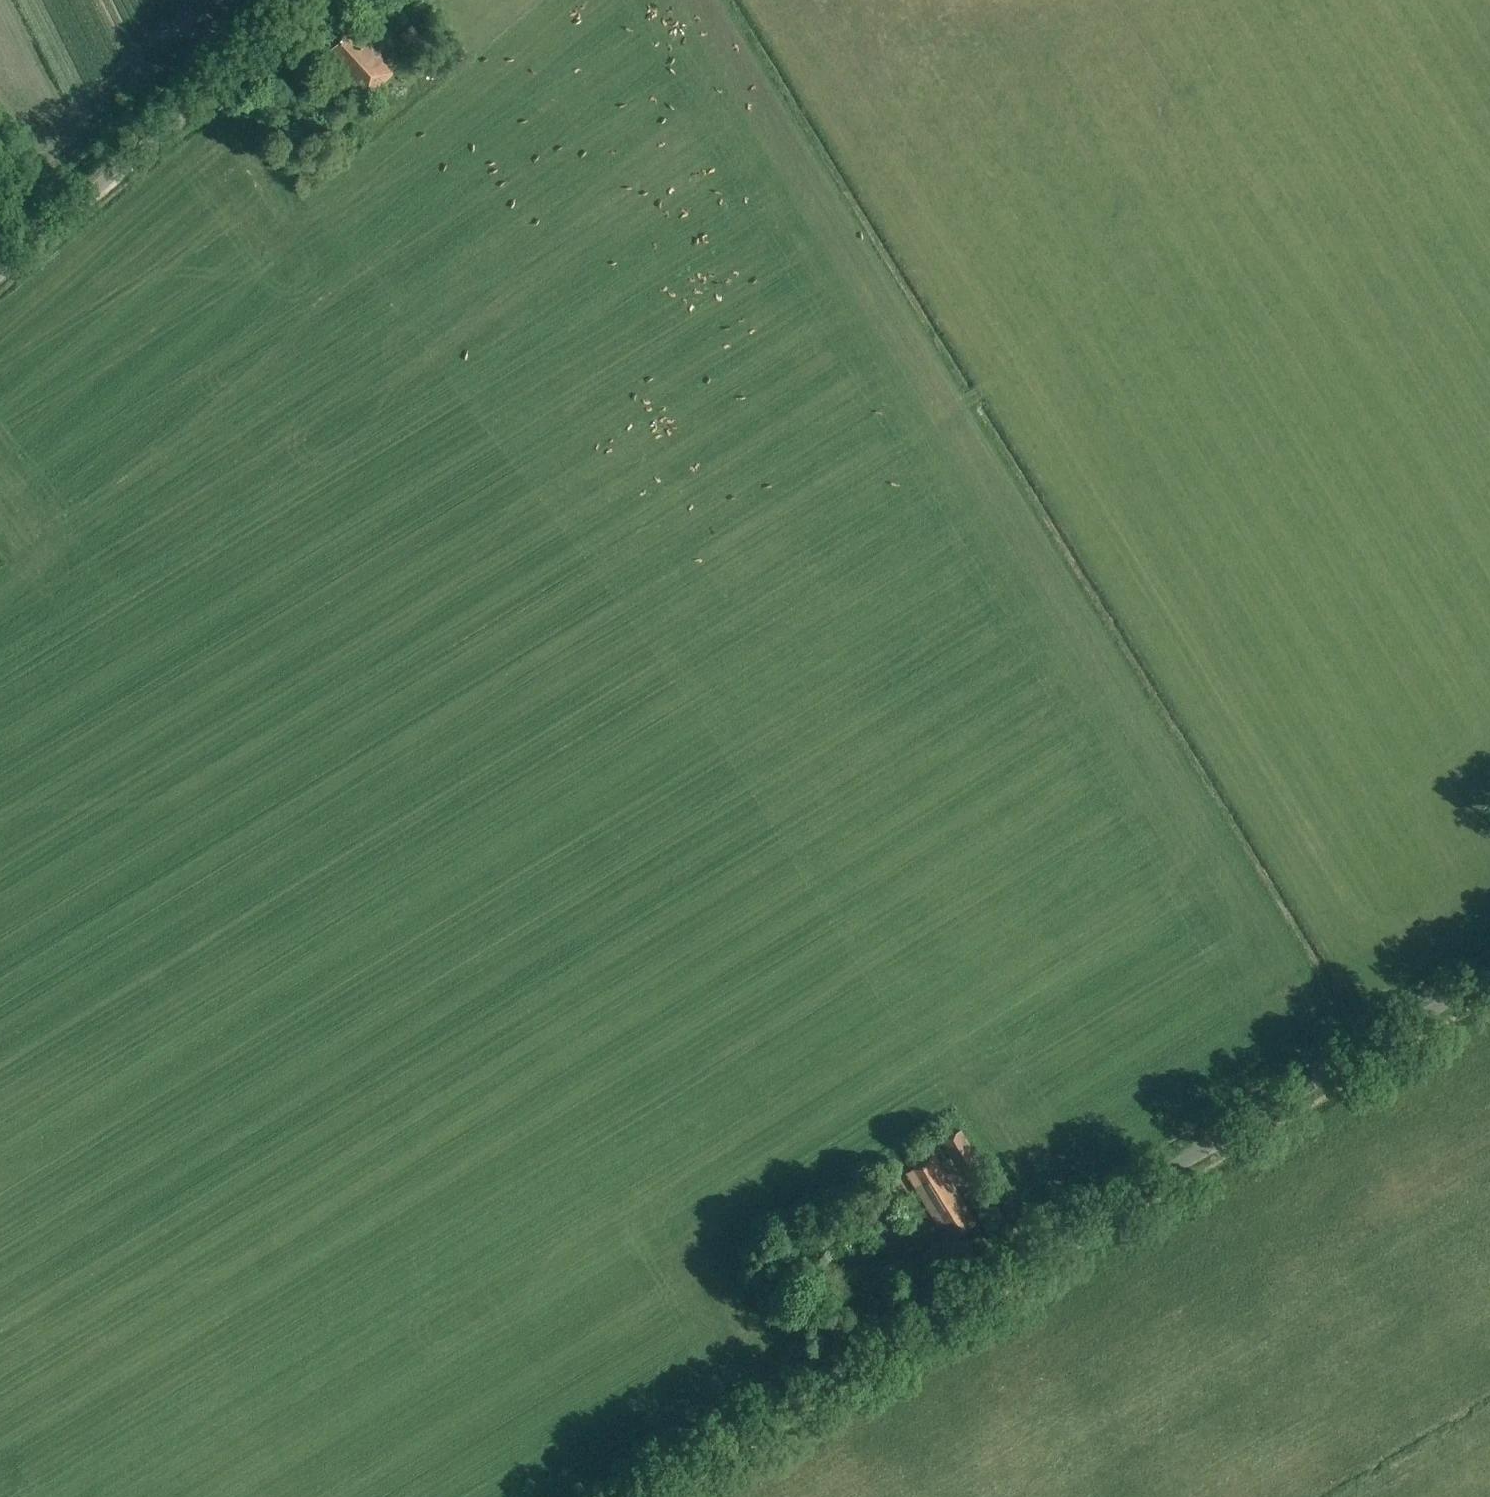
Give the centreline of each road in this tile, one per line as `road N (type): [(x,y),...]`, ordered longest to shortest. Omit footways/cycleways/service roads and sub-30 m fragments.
road 1 (tertiary): [(629,1496),(1489,974)]
road 2 (unclassified): [(0,270),(314,0)]

